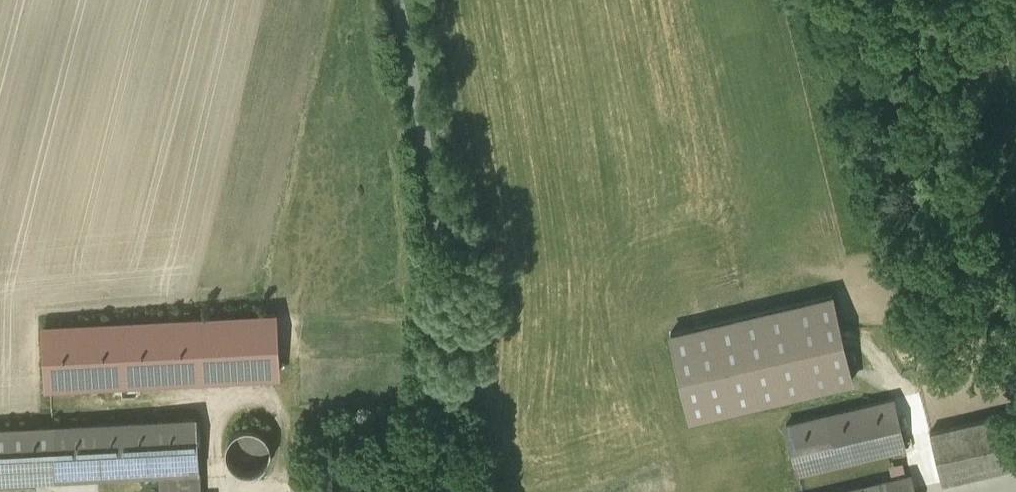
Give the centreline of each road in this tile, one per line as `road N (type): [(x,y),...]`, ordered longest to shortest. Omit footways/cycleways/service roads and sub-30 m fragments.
road 1 (unclassified): [(449,491),(439,218),(398,0)]
road 2 (track): [(943,0),(1015,314)]

